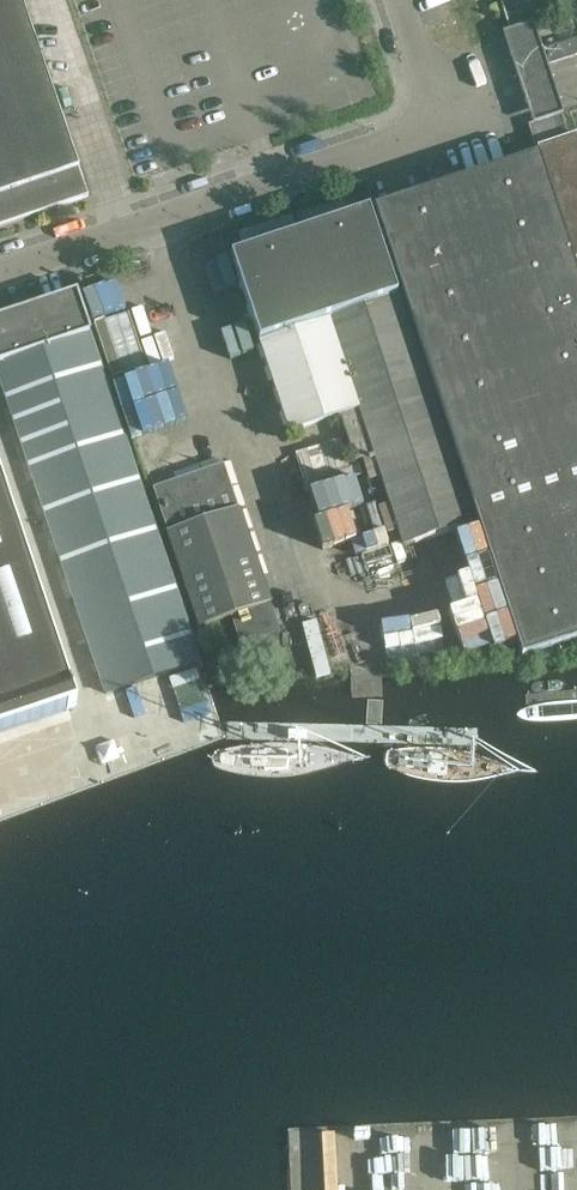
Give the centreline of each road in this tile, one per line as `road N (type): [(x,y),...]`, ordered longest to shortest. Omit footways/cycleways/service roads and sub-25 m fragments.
road 1 (unclassified): [(0,273),(404,136),(425,85)]

